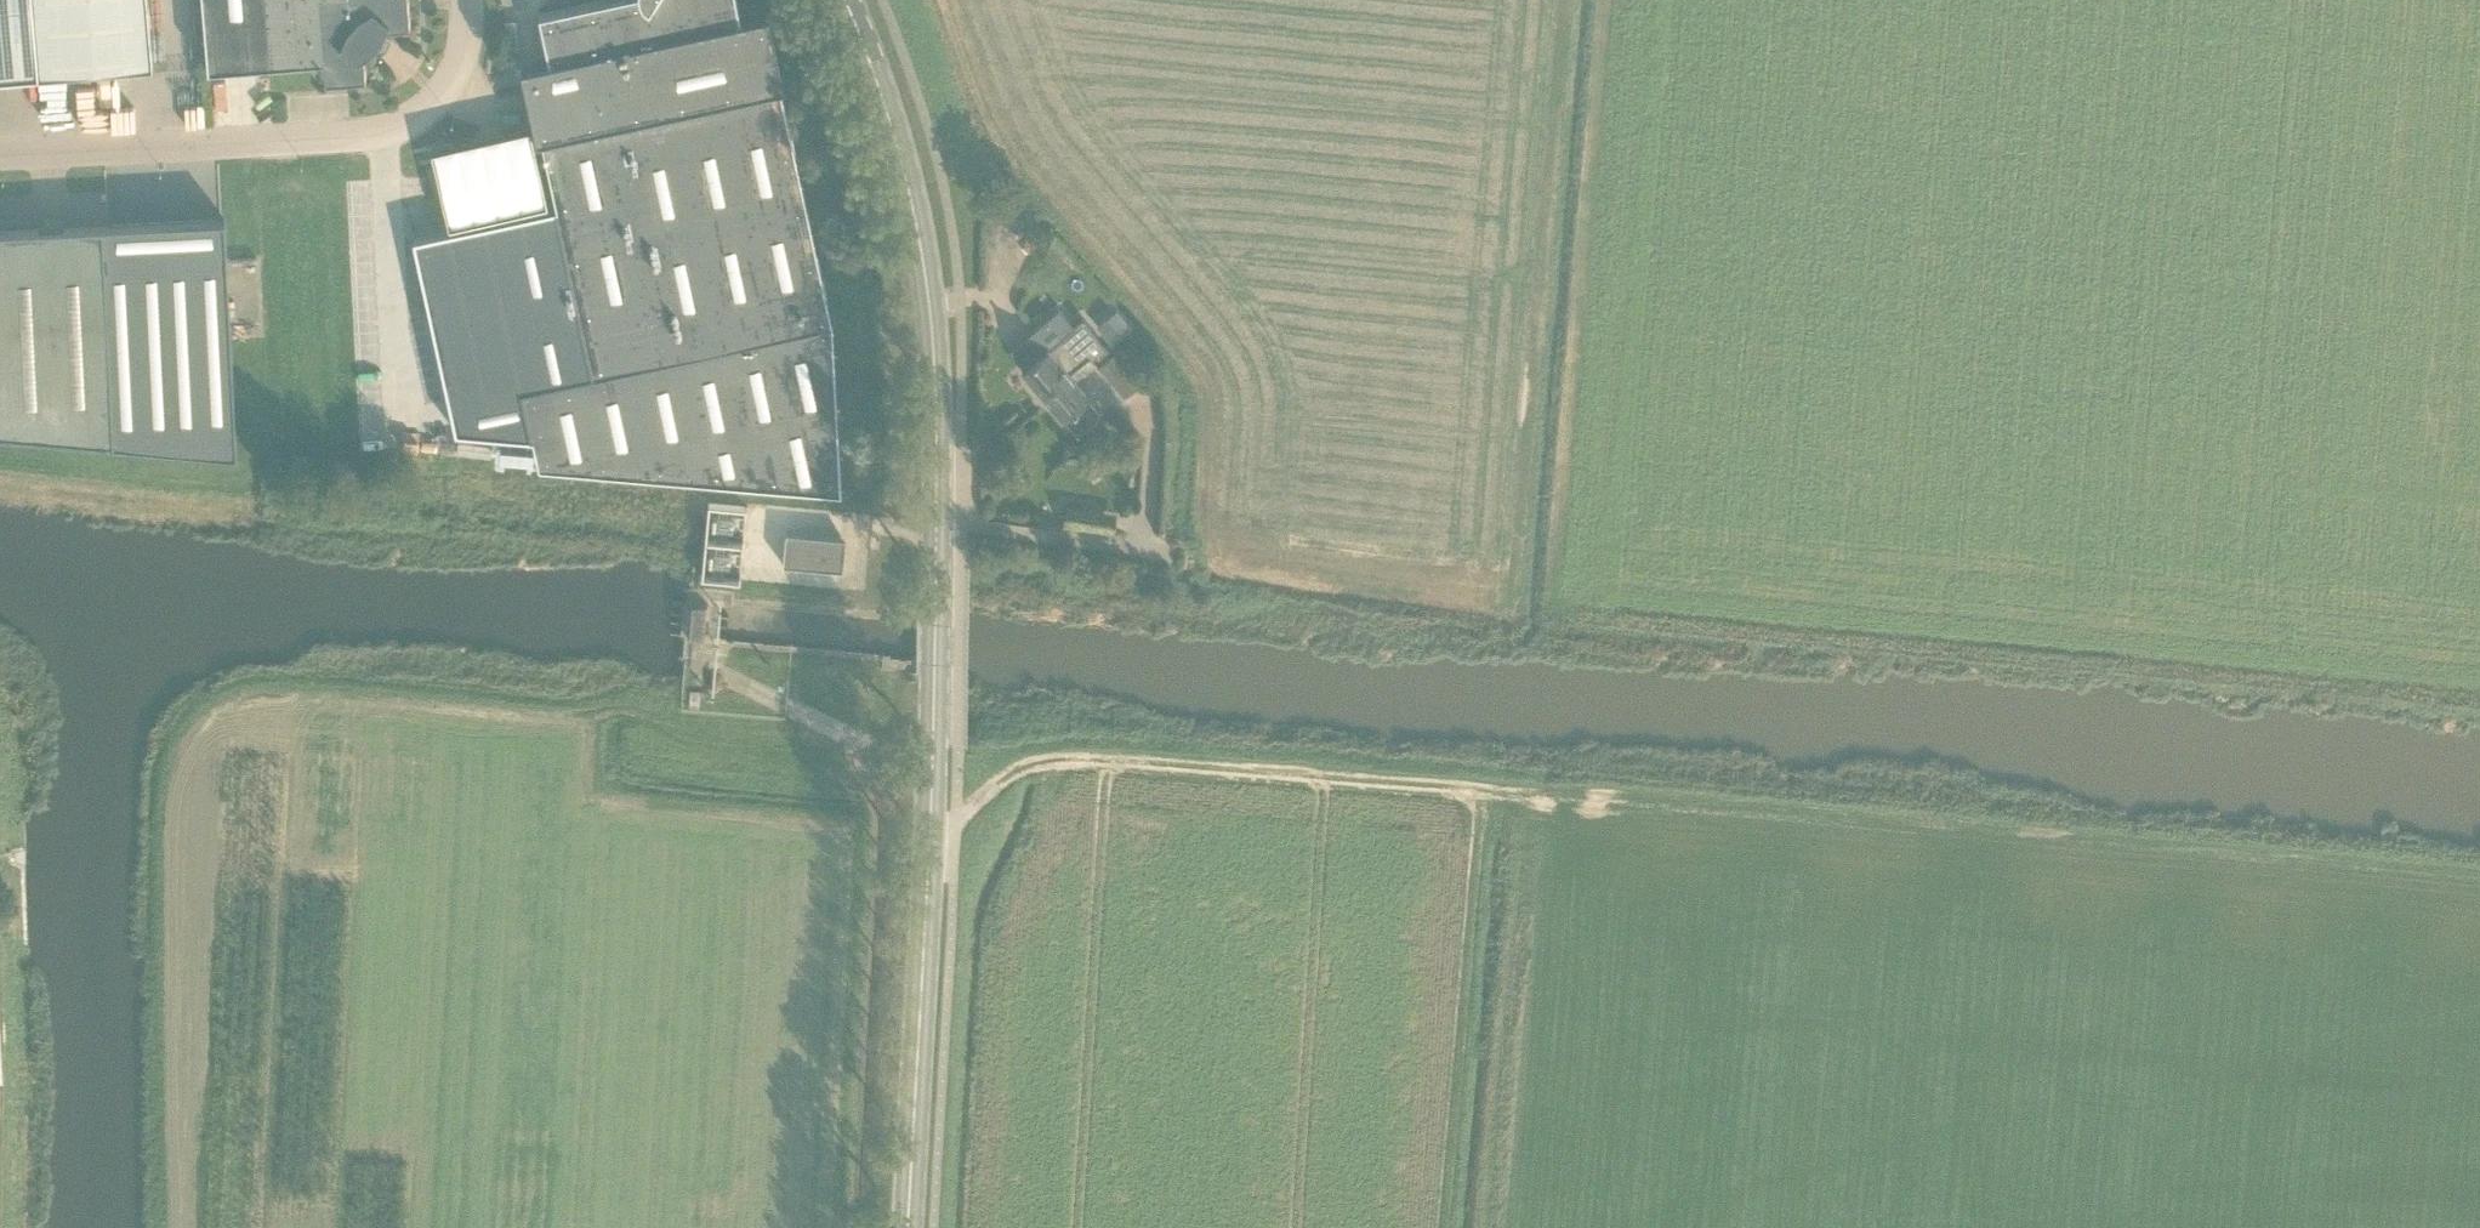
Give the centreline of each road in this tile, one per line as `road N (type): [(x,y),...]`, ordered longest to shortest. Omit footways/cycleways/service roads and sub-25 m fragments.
road 1 (primary): [(908,1227),(935,695),(929,300),(906,163),(848,0)]
road 2 (unclassified): [(468,0),(454,73),(426,106),(379,129),(0,152)]

